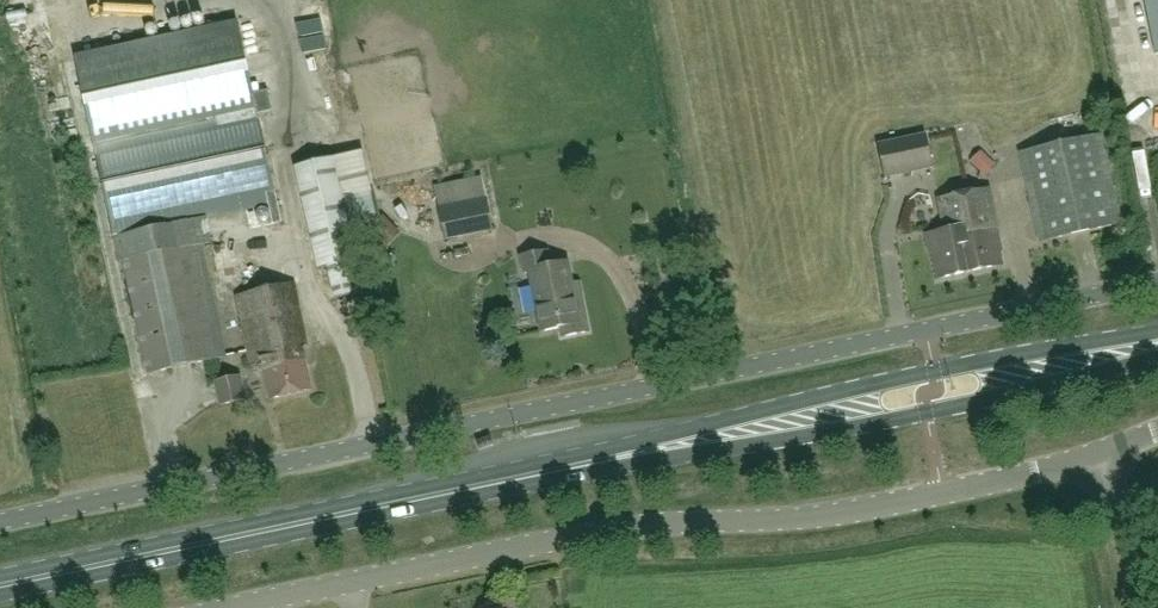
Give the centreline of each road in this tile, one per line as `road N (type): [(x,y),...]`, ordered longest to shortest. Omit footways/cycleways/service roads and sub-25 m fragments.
road 1 (unclassified): [(0,526),(1157,284)]
road 2 (unclassified): [(237,607),(610,534),(851,513),(1105,454)]
road 3 (primary): [(0,586),(606,458)]
road 4 (primary): [(1157,337),(935,369),(606,458)]
road 5 (primary): [(606,458),(886,419),(1157,350)]
road 6 (unclassified): [(1136,607),(1105,454)]

